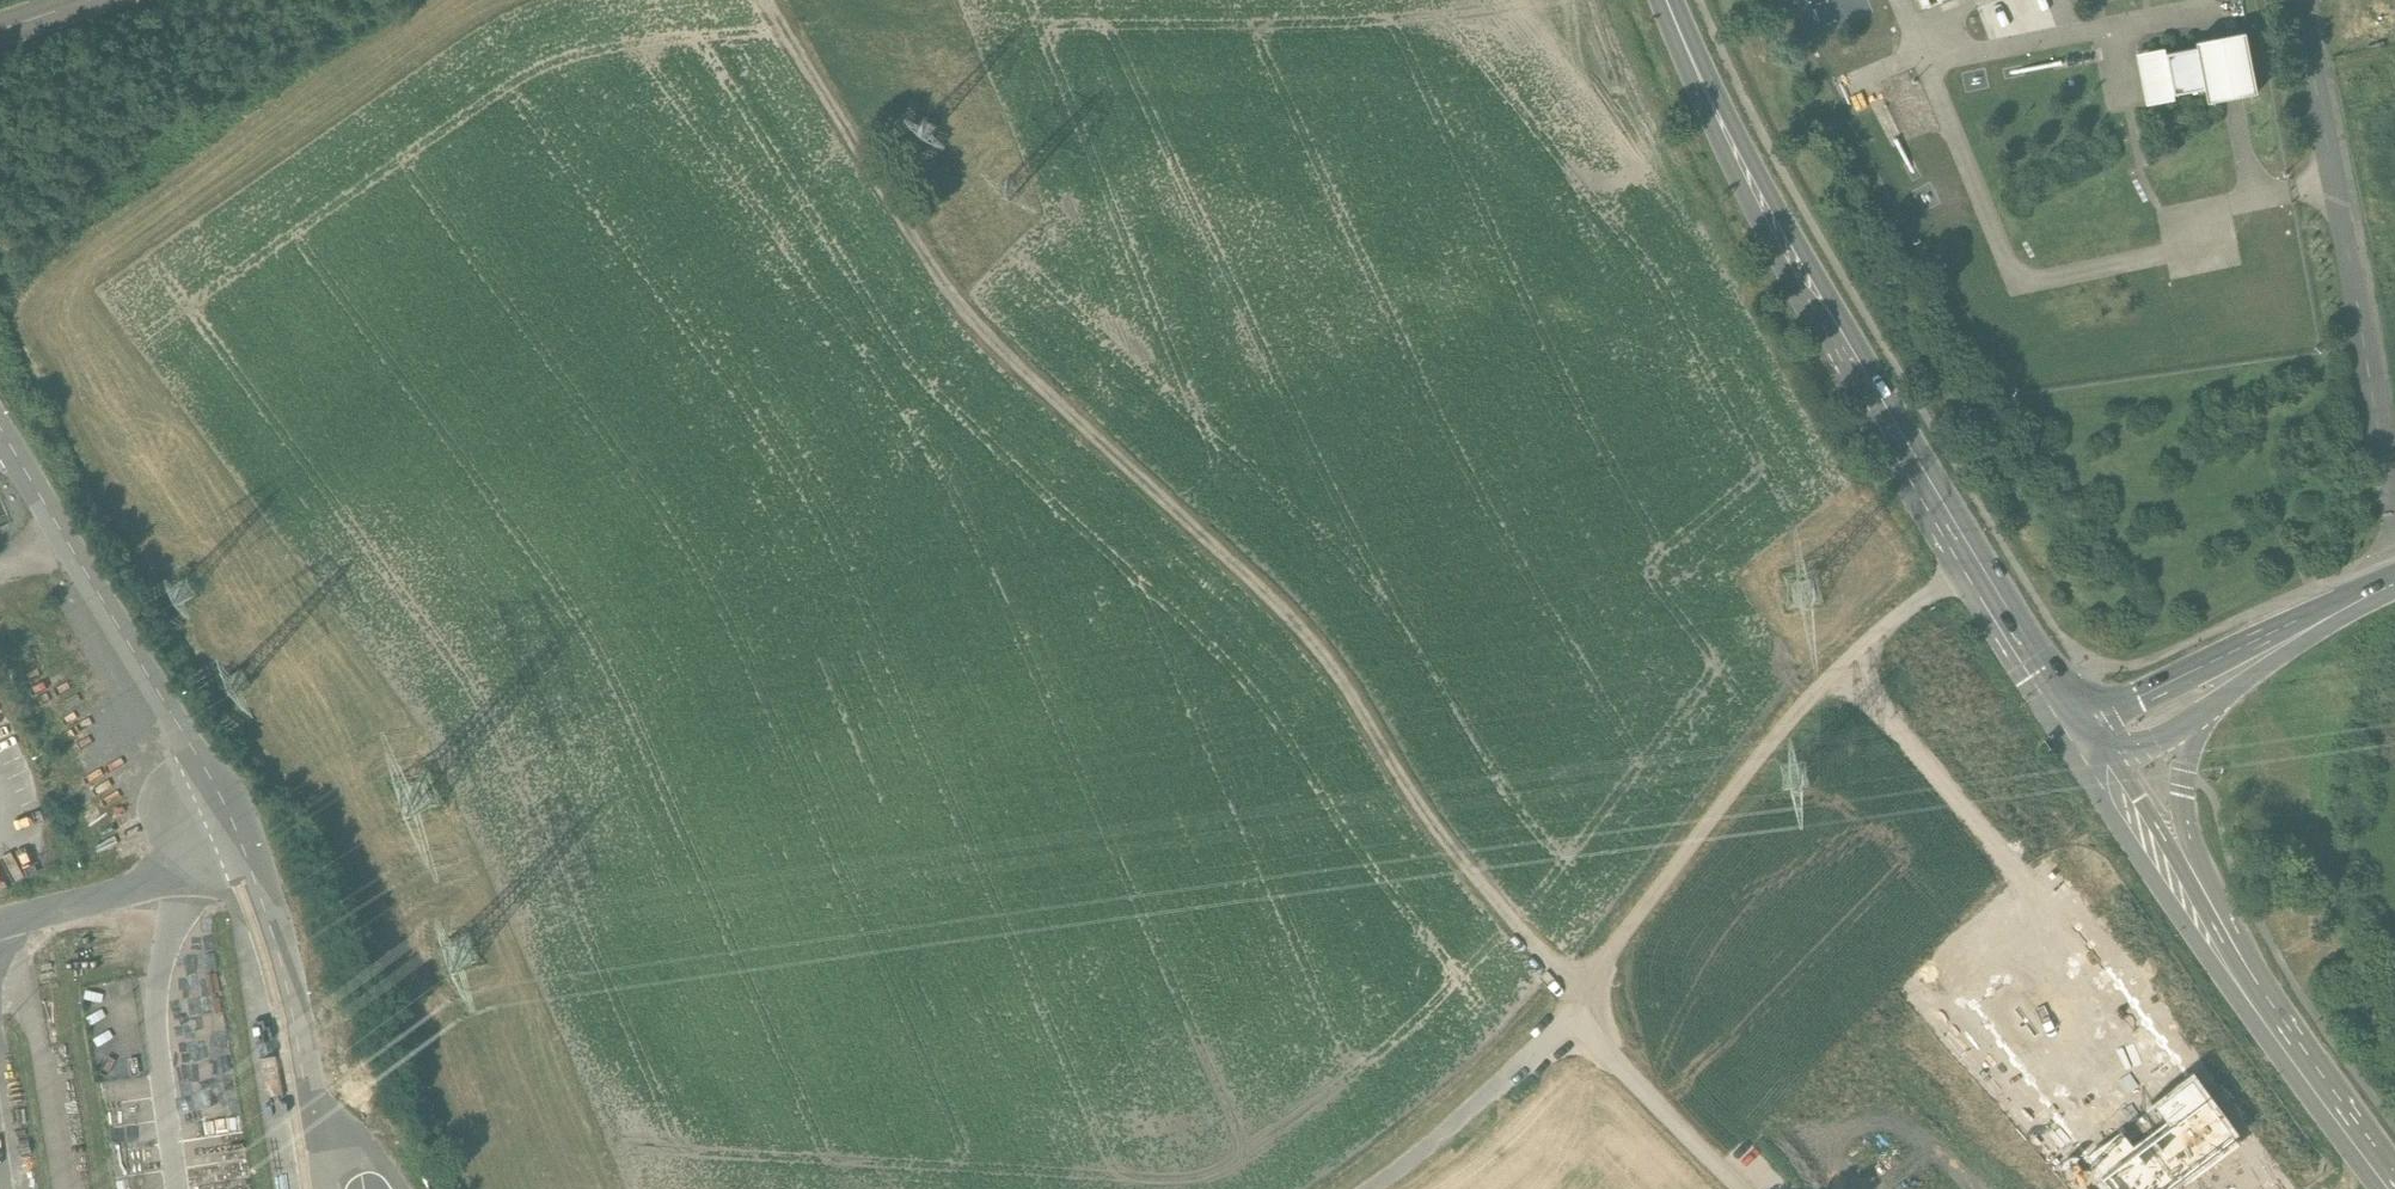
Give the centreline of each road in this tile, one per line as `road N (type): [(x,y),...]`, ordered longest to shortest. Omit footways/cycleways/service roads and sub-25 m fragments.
road 1 (track): [(1575,1001),(1445,848),(1330,667),(1271,600),(954,298),(780,0)]
road 2 (secondary): [(1668,0),(1764,199),(2088,749)]
road 3 (track): [(1969,555),(1808,699),(1690,840),(1575,1001)]
road 4 (tertiary): [(2190,901),(2394,1187)]
road 5 (track): [(1575,1001),(1429,1153),(1378,1188)]
road 6 (track): [(1575,1001),(1595,1034),(1745,1188)]
road 7 (secondary): [(2190,901),(2184,780),(2213,685)]
road 8 (secondary): [(2213,685),(2394,585)]
road 9 (tertiary): [(2088,749),(2190,901)]
road 10 (secondary): [(2088,749),(2213,685)]

